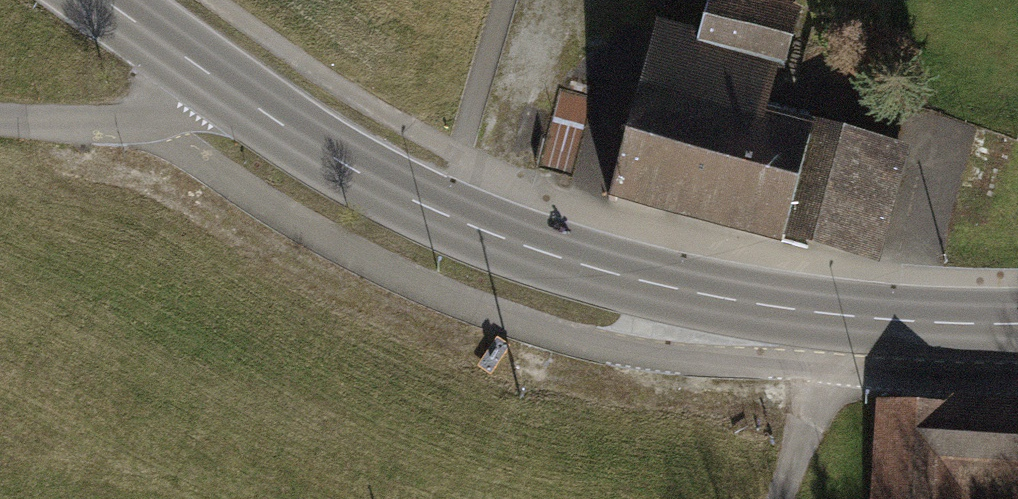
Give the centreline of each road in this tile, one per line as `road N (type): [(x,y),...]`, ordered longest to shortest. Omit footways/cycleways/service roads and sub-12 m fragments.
road 1 (primary): [(201,68),(319,151),(440,218),(686,292),(842,318)]
road 2 (unclassified): [(201,68),(179,100),(121,118),(0,113)]
road 3 (residential): [(842,318),(780,498)]
road 4 (primary): [(842,318),(1017,326)]

